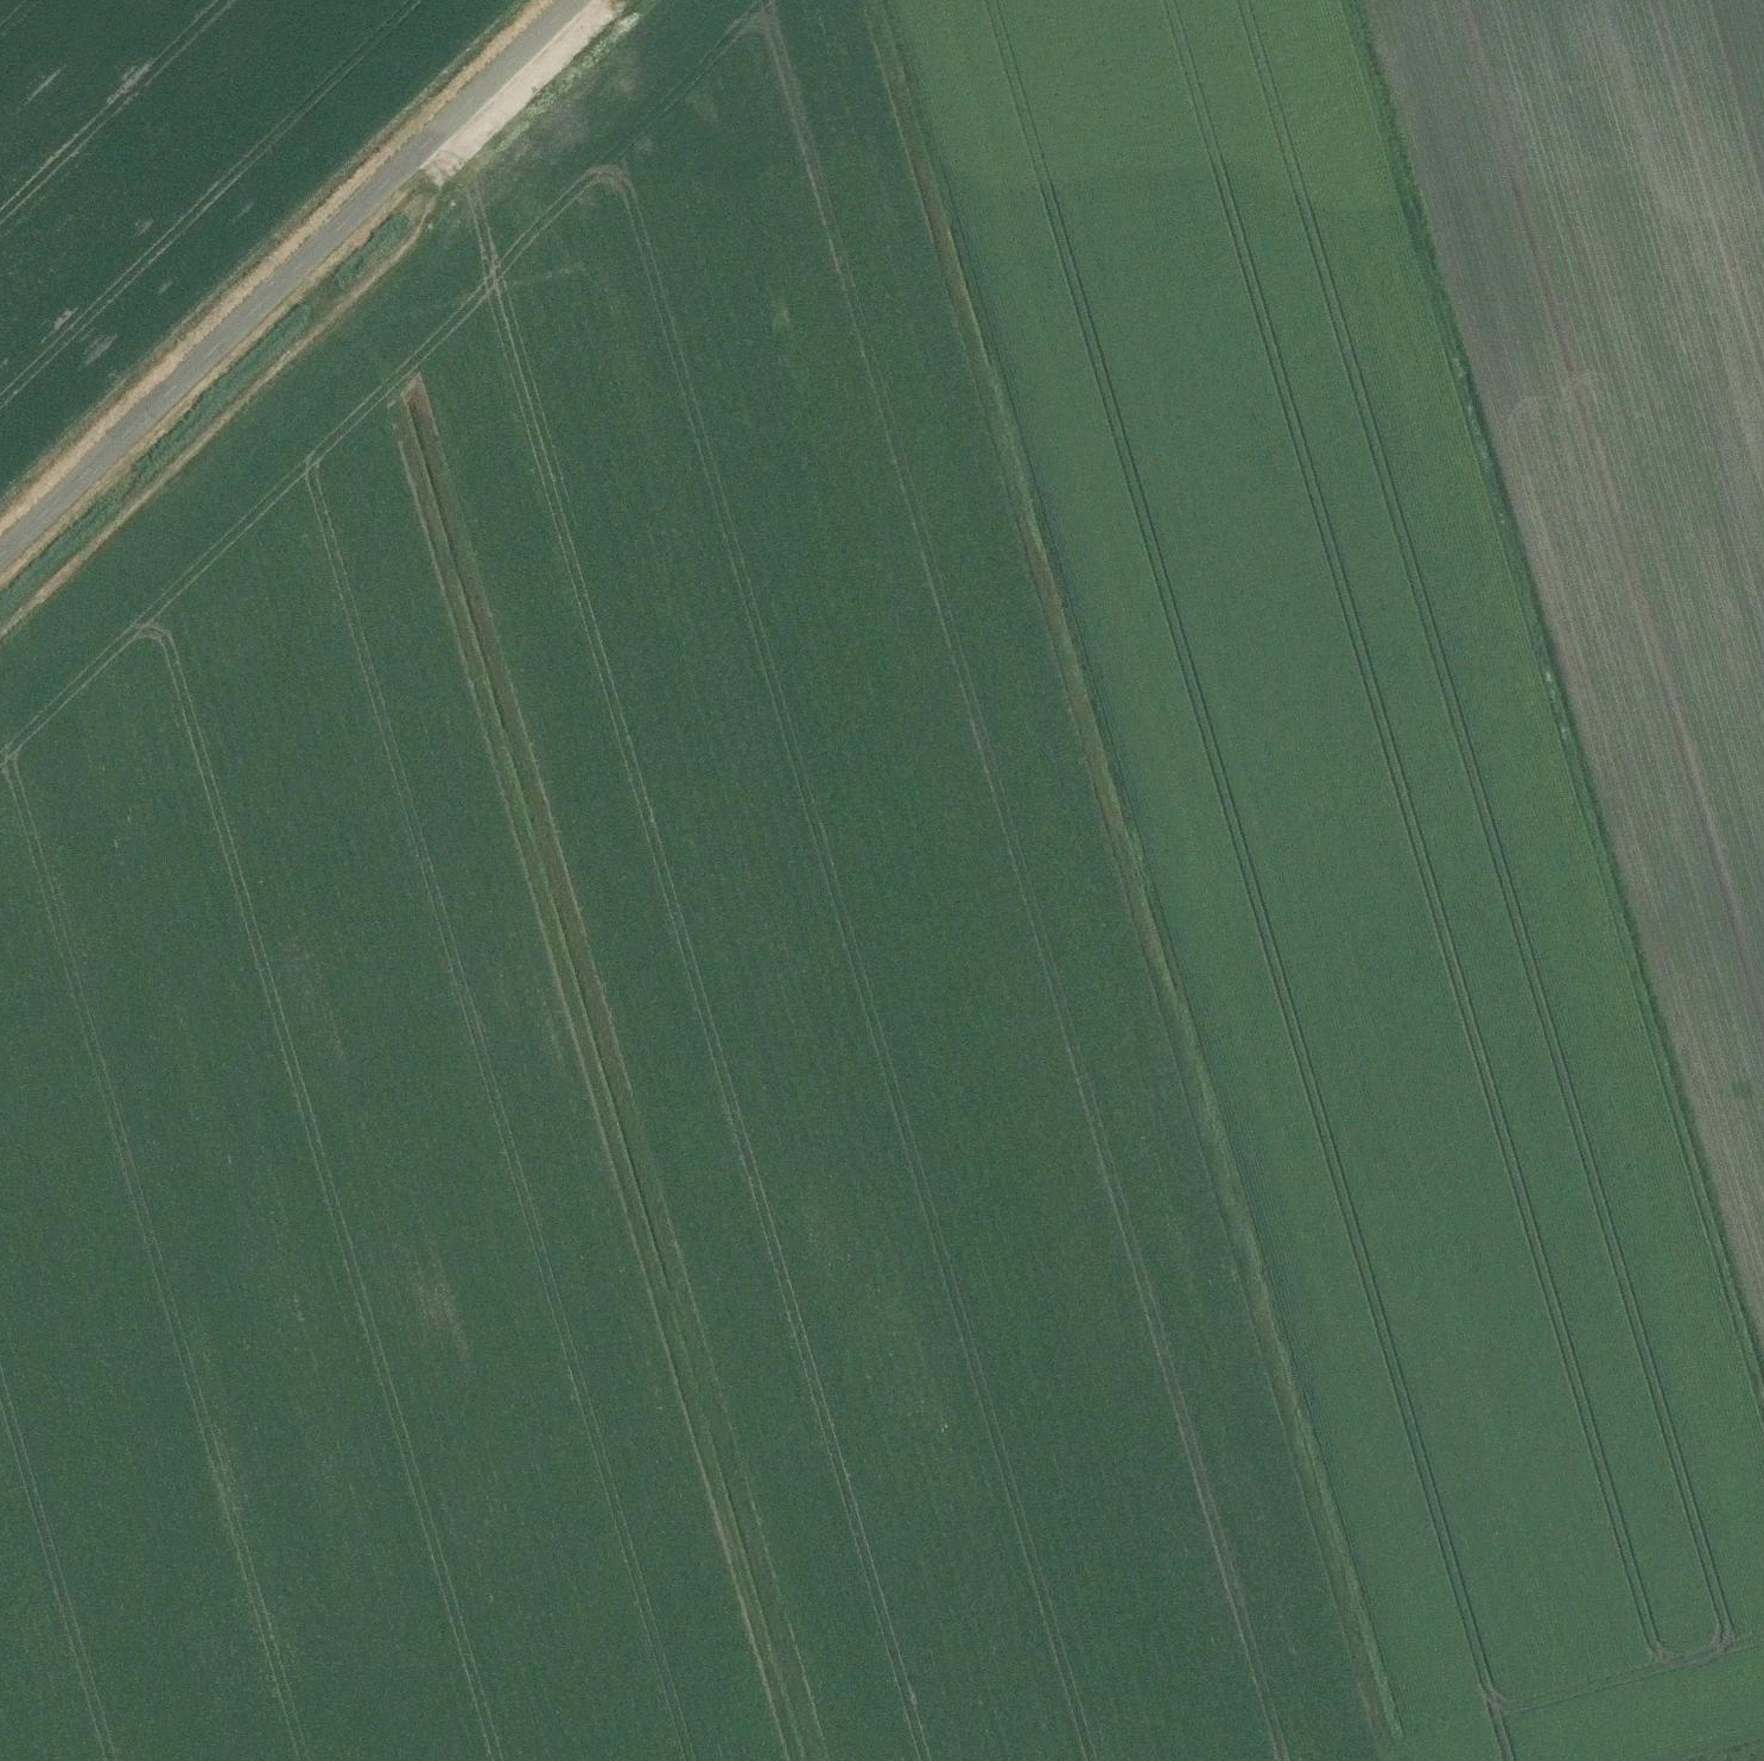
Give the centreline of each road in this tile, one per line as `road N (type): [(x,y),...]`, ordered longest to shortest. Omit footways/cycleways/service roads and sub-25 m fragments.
road 1 (tertiary): [(0,557),(574,0)]

